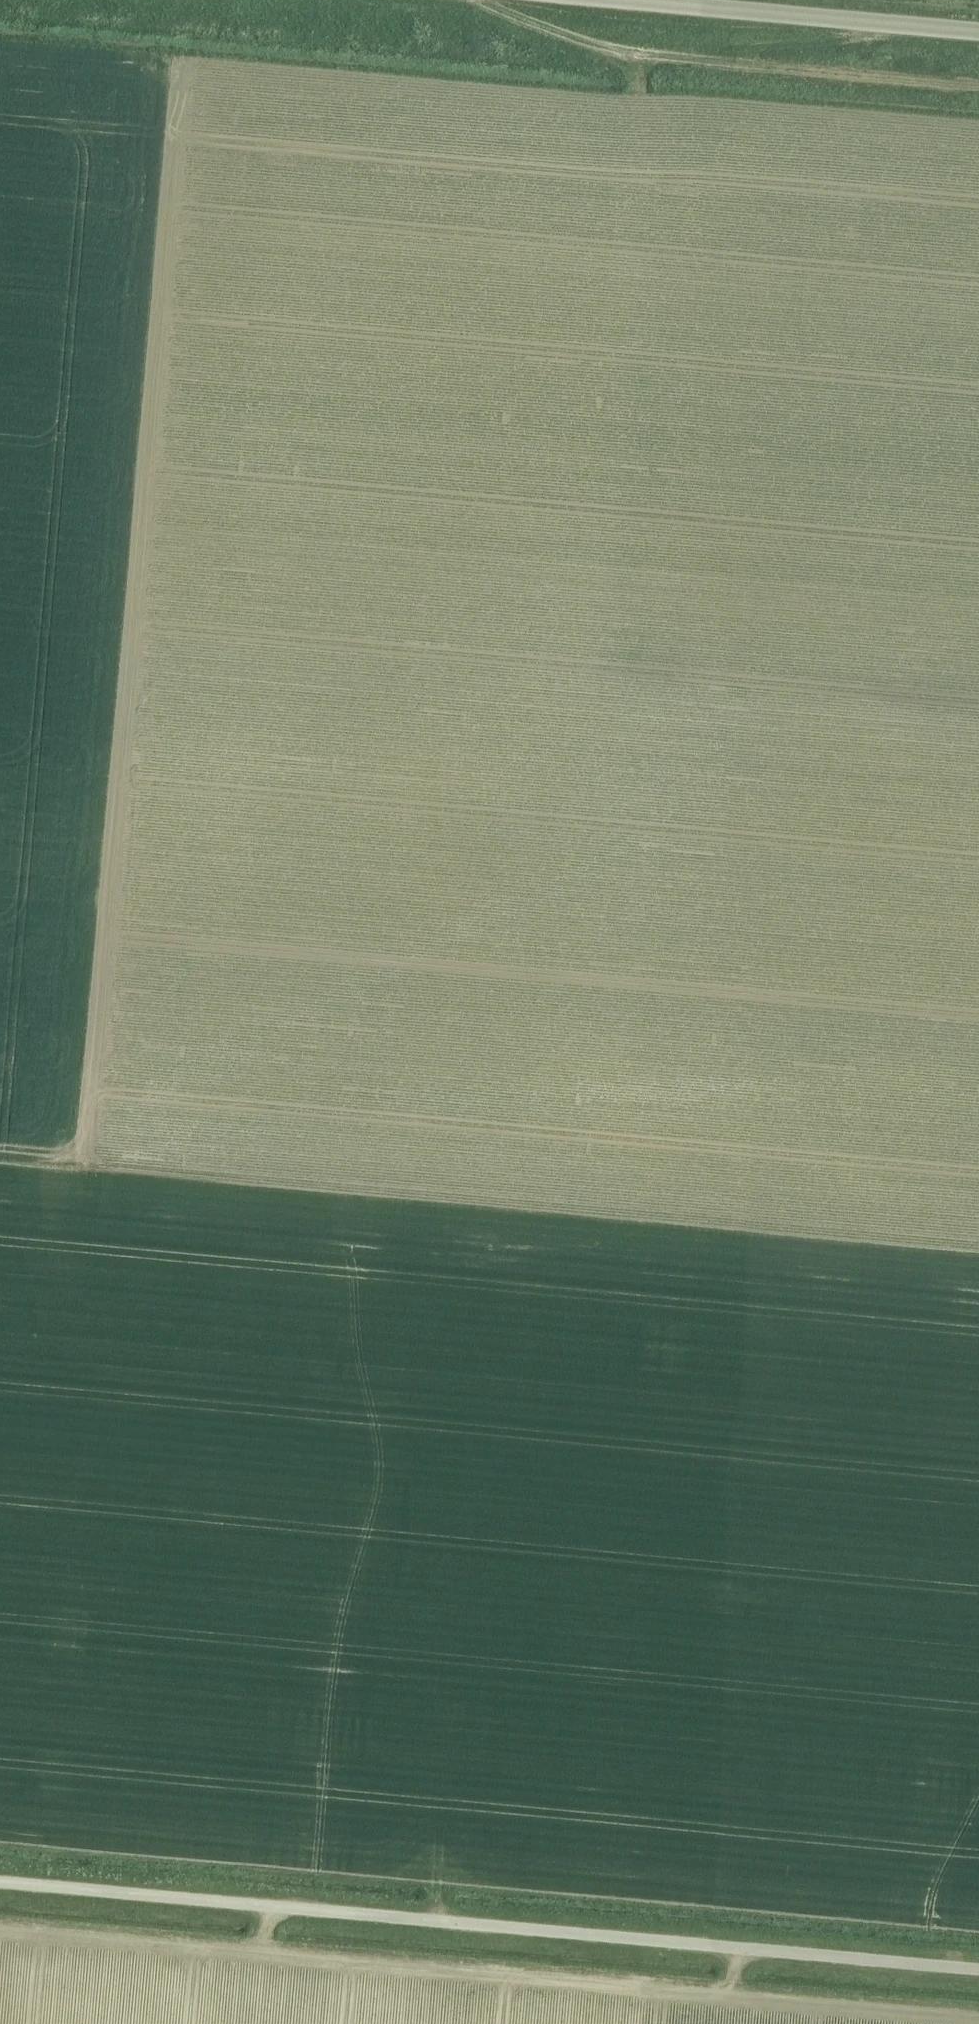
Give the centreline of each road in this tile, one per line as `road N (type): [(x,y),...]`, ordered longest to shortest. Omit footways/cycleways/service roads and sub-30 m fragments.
road 1 (unclassified): [(978,1981),(0,1889)]
road 2 (unclassified): [(978,40),(497,0)]

